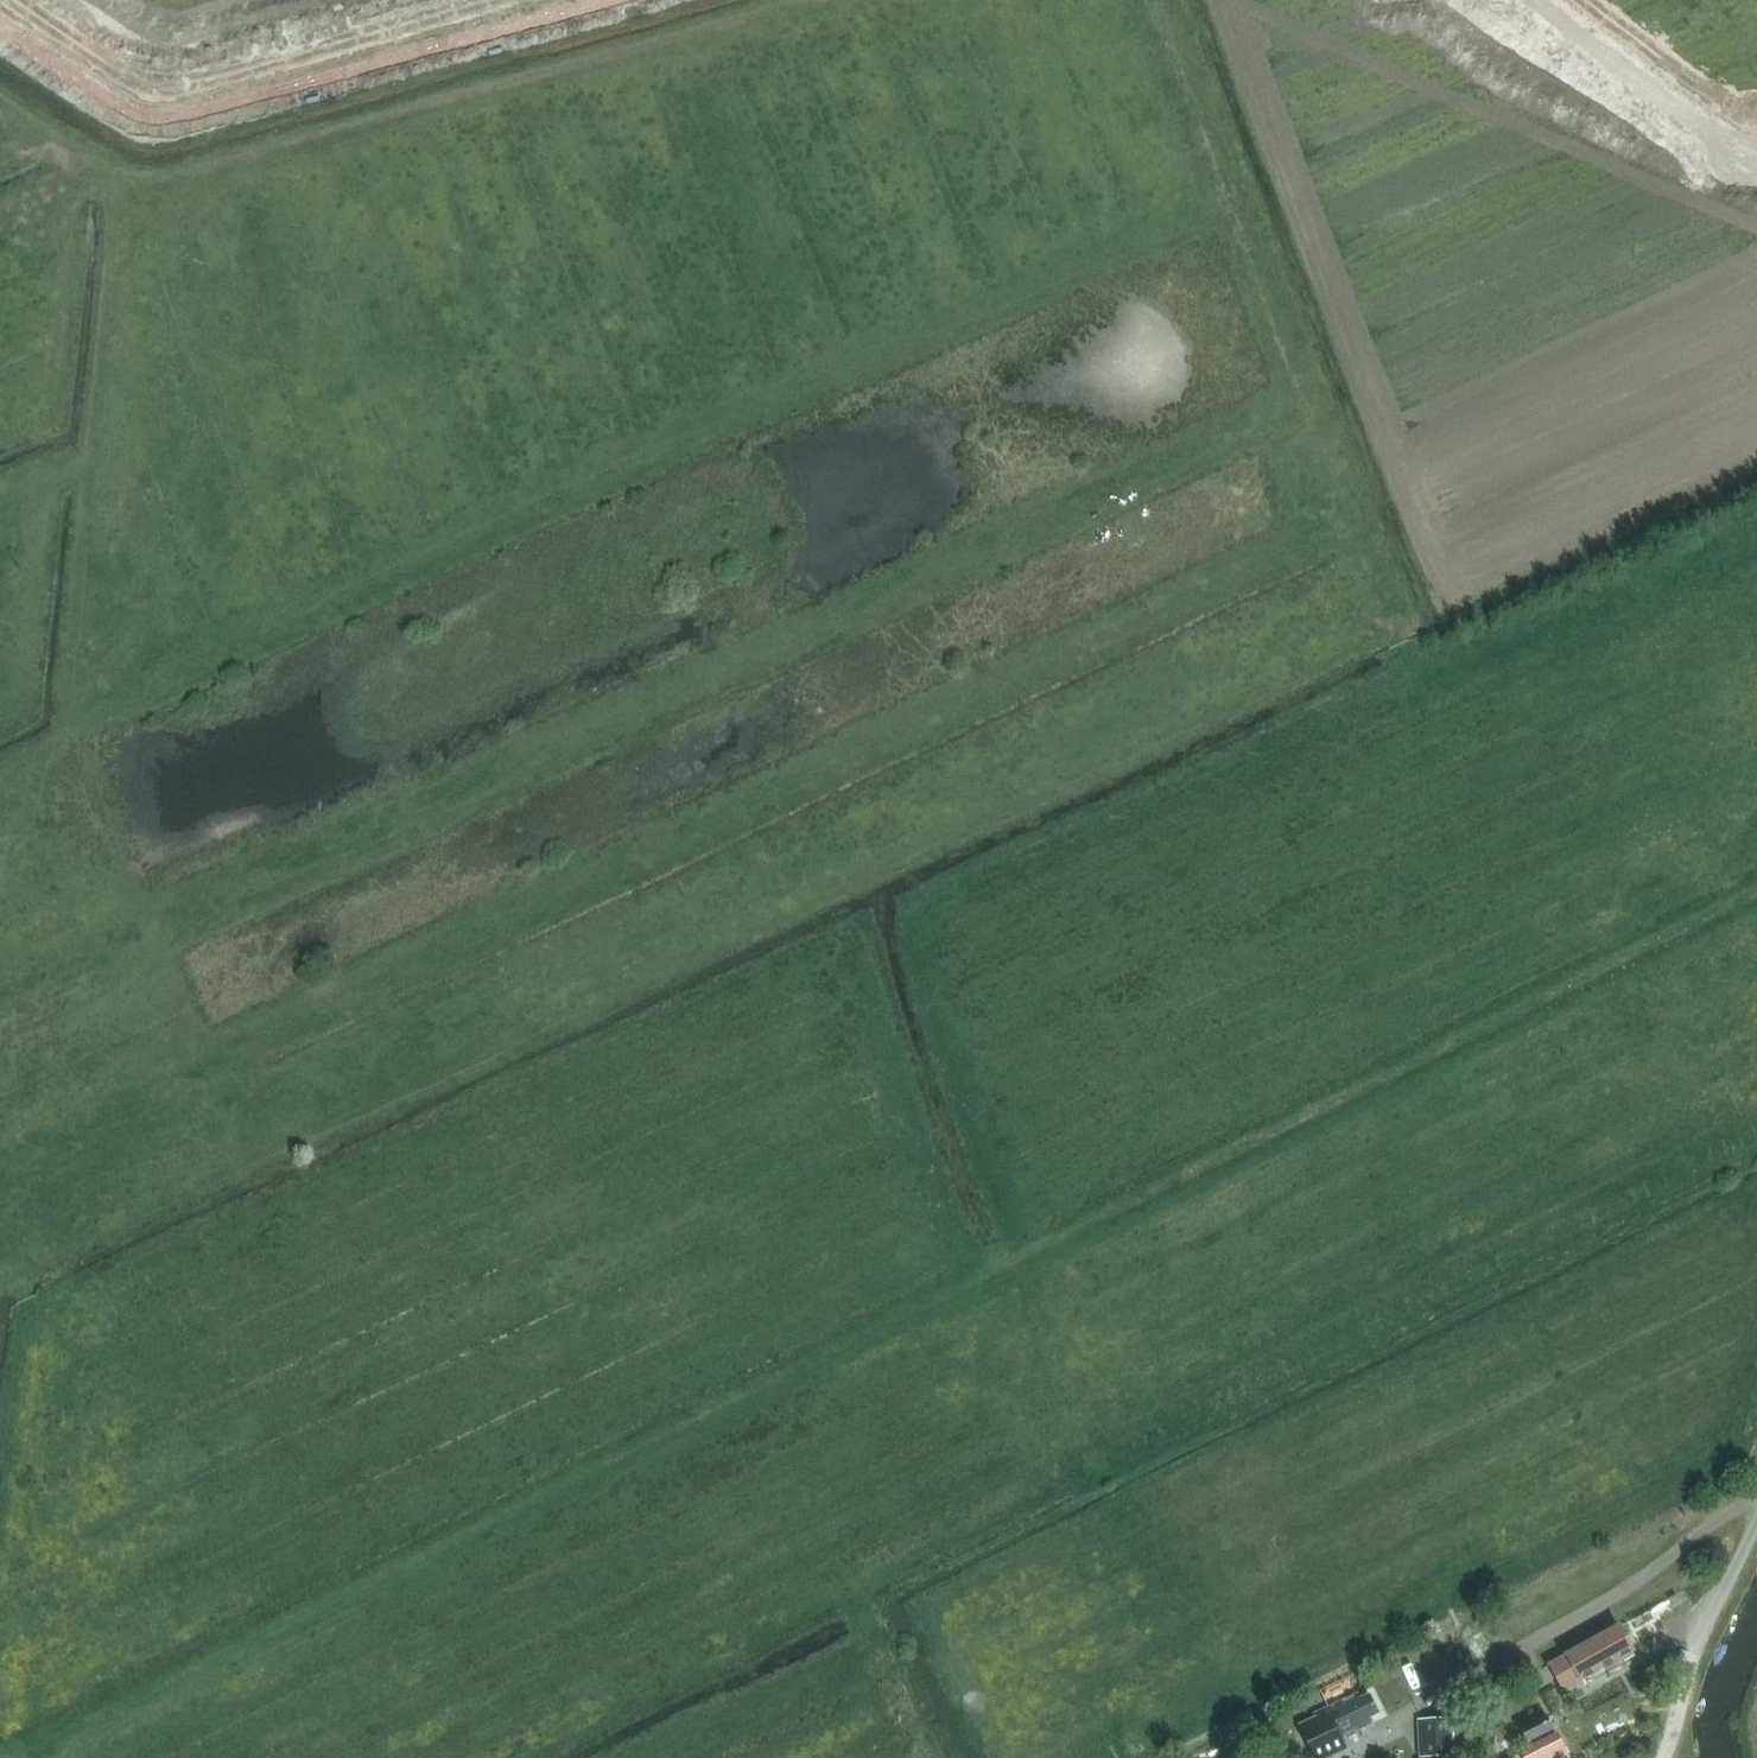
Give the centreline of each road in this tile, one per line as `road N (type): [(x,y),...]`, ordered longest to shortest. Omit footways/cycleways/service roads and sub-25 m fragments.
road 1 (unclassified): [(1664,1755),(1705,1616),(1756,1527)]

